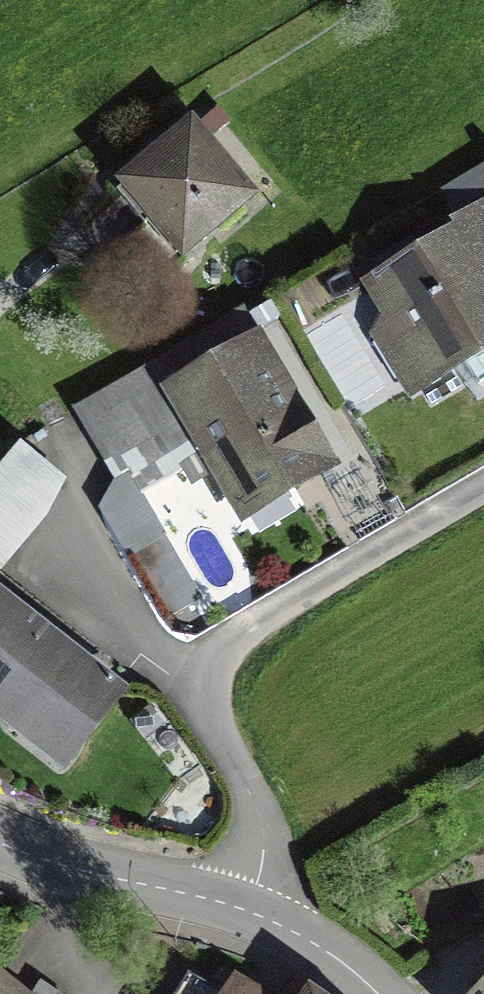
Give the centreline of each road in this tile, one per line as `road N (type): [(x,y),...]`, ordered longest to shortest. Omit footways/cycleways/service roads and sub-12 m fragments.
road 1 (residential): [(0,842),(249,912),(343,962),(374,993)]

